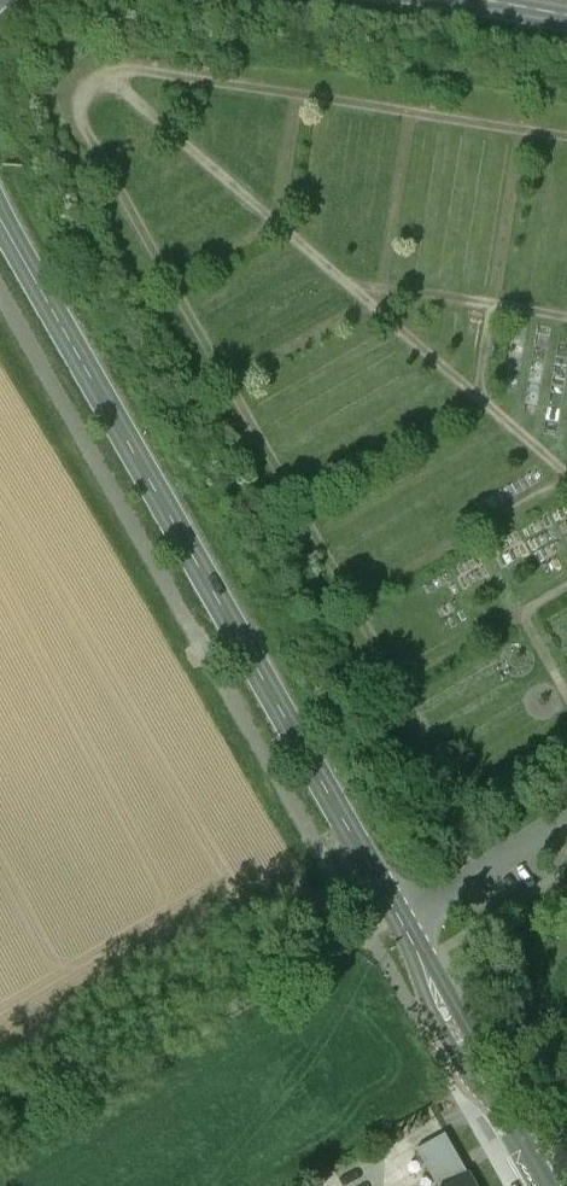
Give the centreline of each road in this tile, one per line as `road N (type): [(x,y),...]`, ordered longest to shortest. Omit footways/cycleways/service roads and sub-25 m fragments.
road 1 (tertiary): [(0,220),(309,743),(550,1185)]
road 2 (track): [(397,916),(0,1146)]

